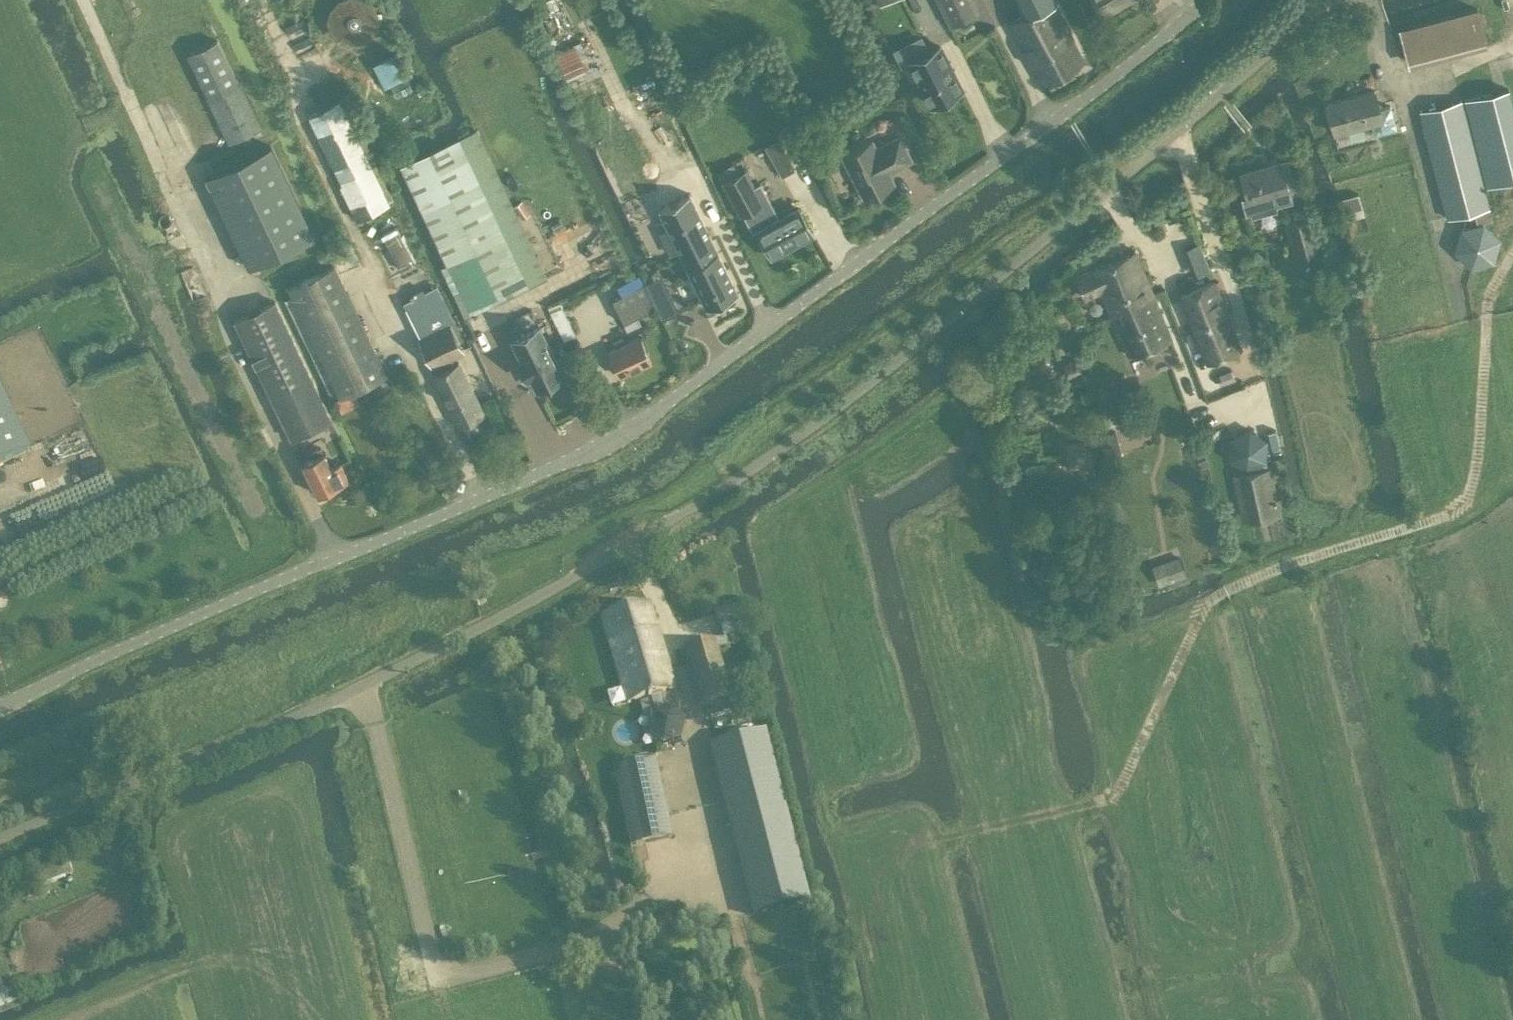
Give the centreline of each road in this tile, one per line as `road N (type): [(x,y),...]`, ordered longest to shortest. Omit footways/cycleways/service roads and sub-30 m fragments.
road 1 (residential): [(1335,0),(848,398),(699,503),(352,691),(0,840)]
road 2 (unclassified): [(0,707),(572,459),(635,423),(1132,62),(1206,0)]
road 3 (track): [(1512,253),(1487,297),(1478,448),(1467,496),(1415,526),(1249,578),(1213,598),(1115,796),(937,840)]
road 4 (track): [(233,340),(86,0)]

